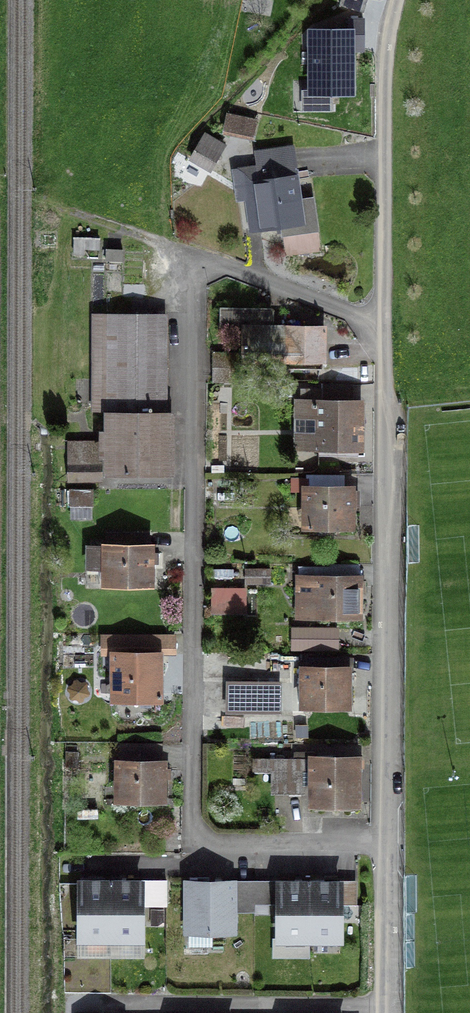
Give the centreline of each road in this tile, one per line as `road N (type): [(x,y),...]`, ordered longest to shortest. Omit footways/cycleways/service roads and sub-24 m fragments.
road 1 (track): [(9,1012),(11,0)]
road 2 (residential): [(203,267),(193,289),(195,826),(216,842),(388,843)]
road 3 (residential): [(384,327),(388,843)]
road 4 (residential): [(397,0),(384,106),(384,327)]
road 5 (residential): [(384,327),(232,270),(203,267)]
road 6 (residential): [(388,843),(384,1012)]
road 7 (residential): [(64,209),(203,267)]

